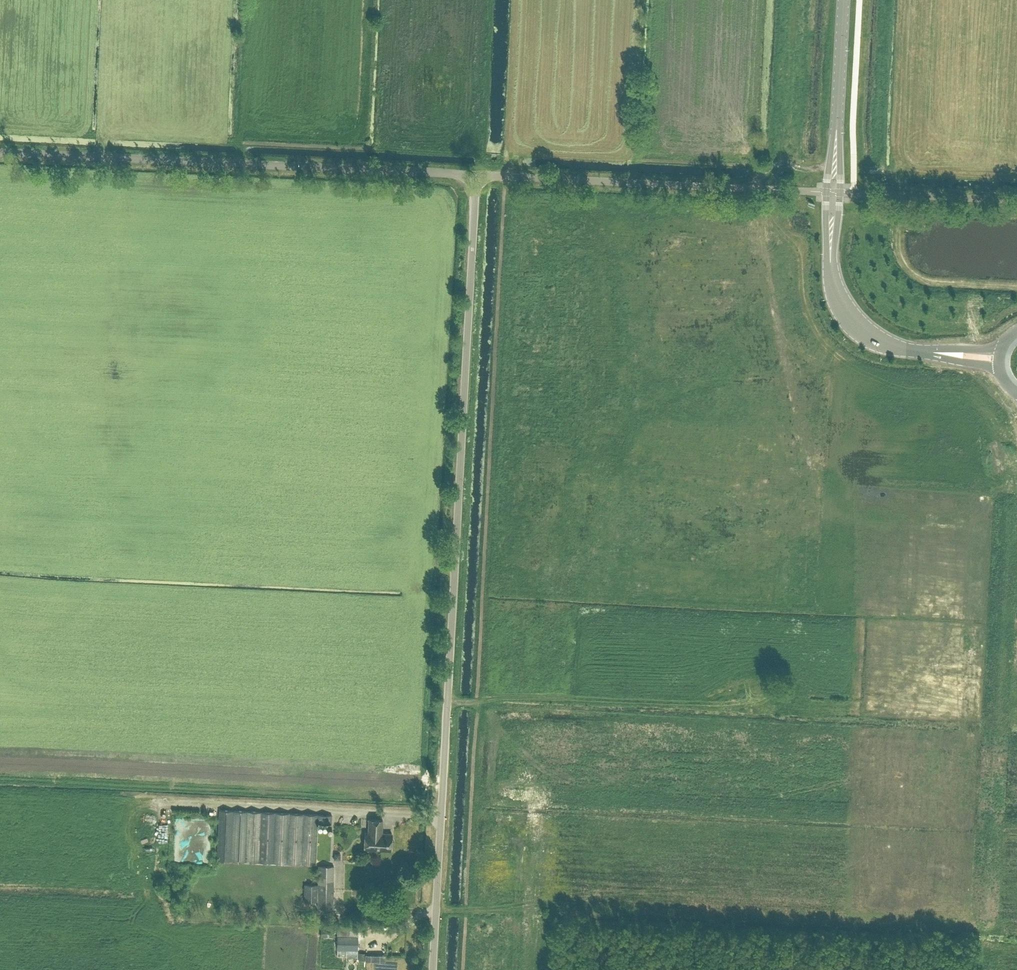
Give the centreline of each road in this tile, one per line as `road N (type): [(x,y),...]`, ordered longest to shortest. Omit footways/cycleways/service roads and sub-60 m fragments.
road 1 (unclassified): [(432,969),(476,175)]
road 2 (unclassified): [(476,175),(0,151)]
road 3 (unclassified): [(827,192),(476,175)]
road 4 (unclassified): [(1005,969),(1016,756)]
road 5 (track): [(900,195),(897,243),(905,269),(923,282),(1016,288)]
road 6 (secondary): [(830,240),(832,286),(854,324),(900,348),(944,352)]
road 7 (unclassified): [(1016,200),(840,192)]
road 8 (secondary): [(843,0),(835,151)]

